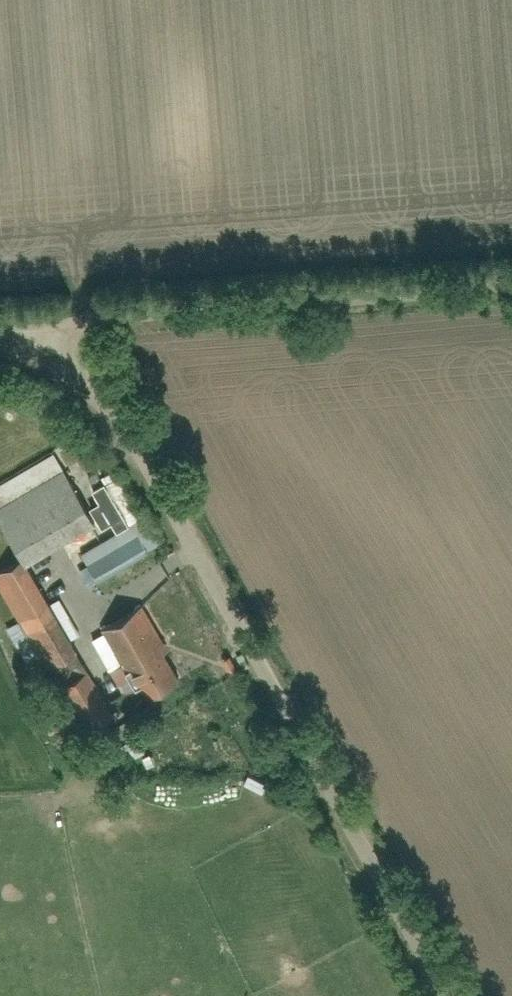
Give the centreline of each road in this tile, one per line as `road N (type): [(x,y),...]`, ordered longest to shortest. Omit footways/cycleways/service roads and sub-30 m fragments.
road 1 (residential): [(0,337),(80,376),(126,438),(443,995)]
road 2 (track): [(511,285),(99,317),(0,335)]

